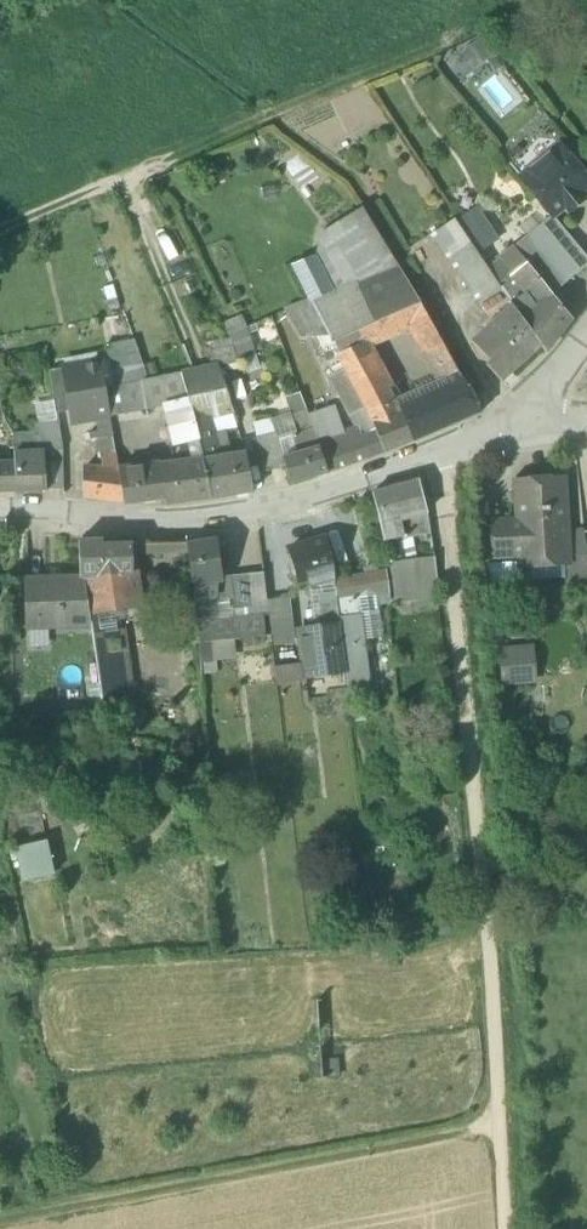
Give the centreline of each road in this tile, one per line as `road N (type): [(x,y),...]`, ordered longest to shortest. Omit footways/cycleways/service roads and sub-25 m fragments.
road 1 (track): [(0,225),(476,25)]
road 2 (track): [(502,1124),(0,1218)]
road 3 (residential): [(433,452),(484,935)]
road 4 (residential): [(433,452),(313,497),(202,523),(0,513)]
road 5 (track): [(507,1228),(484,935)]

